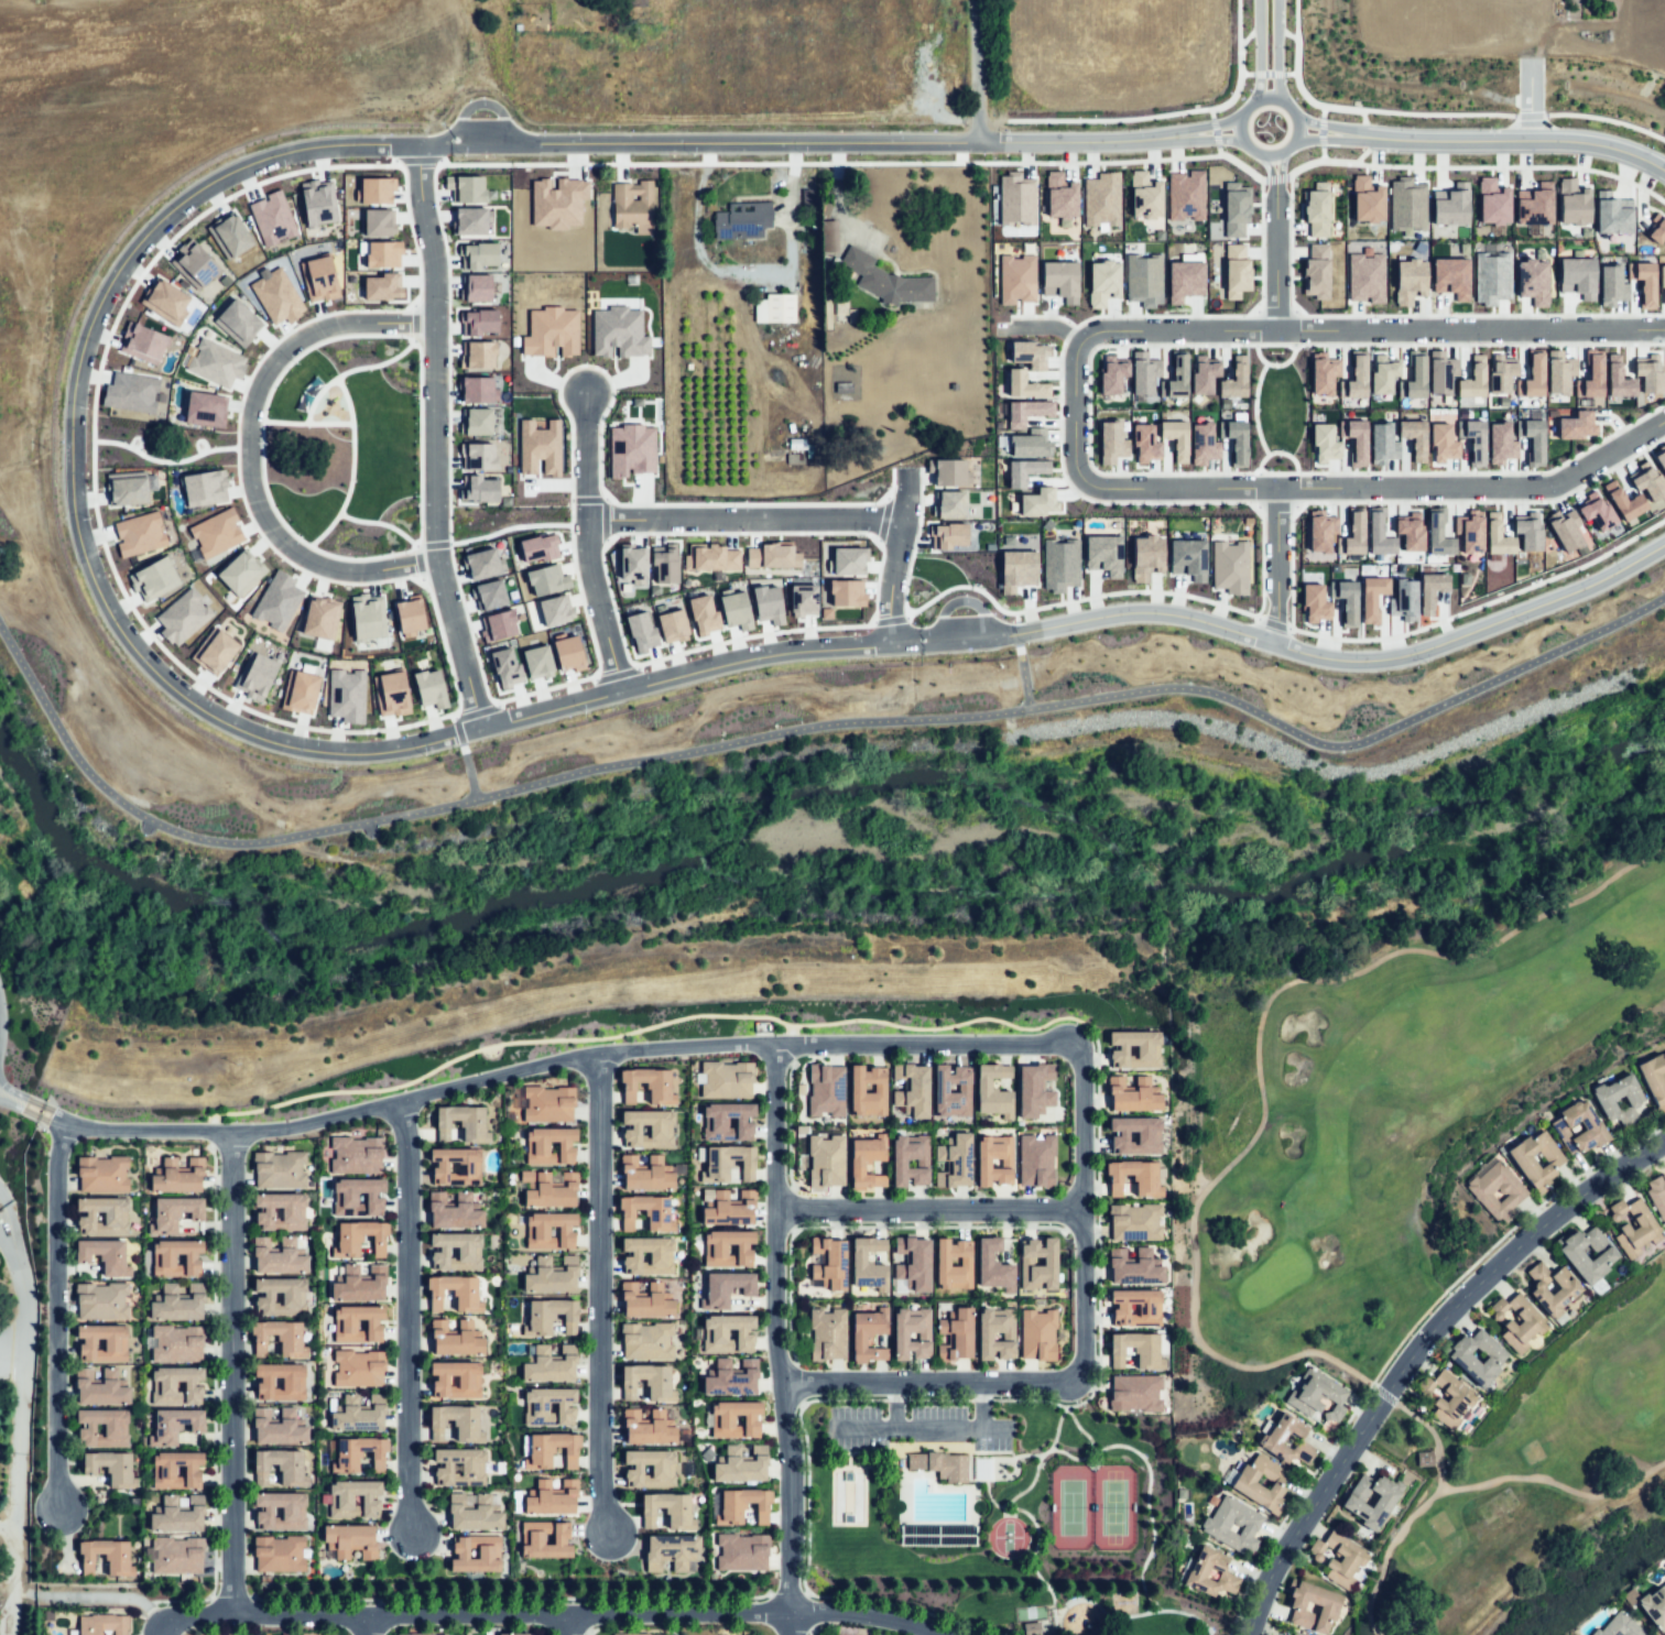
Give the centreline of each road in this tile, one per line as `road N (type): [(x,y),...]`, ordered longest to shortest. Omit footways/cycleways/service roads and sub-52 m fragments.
road 1 (residential): [(327,146),(257,162),(194,193),(121,263),(84,341),(70,467),(78,536),(107,611),(184,697),(276,742),(353,752),(459,733),(771,652),(921,642)]
road 2 (residential): [(0,1094),(64,1126),(236,1135),(600,1054),(1086,1048)]
road 3 (residential): [(953,1634),(856,1614),(666,1609),(570,1616),(239,1611),(163,1622)]
road 4 (residential): [(1664,542),(1595,581),(1396,656),(1325,656),(1165,613),(1113,614),(1016,635)]
road 5 (residential): [(1664,1141),(1579,1193),(1482,1274),(1418,1343),(1287,1545),(1248,1634)]
road 6 (residential): [(417,143),(433,260),(435,545),(481,728)]
road 7 (residential): [(1078,342),(1100,329),(1664,327)]
road 8 (residential): [(773,1049),(792,1634)]
road 9 (residential): [(435,321),(326,325),(291,341),(253,392),(246,470),(268,531),(303,559),(359,571),(437,560)]
road 10 (residential): [(602,1544),(600,1054)]
road 11 (residential): [(239,1611),(236,1135)]
road 12 (residential): [(411,1549),(415,1098)]
road 13 (residential): [(1664,418),(1544,488),(1278,489)]
road 14 (residential): [(66,1523),(57,1187),(64,1126)]
road 15 (residential): [(1086,1385),(1086,1048)]
road 16 (residential): [(586,522),(904,520)]
road 17 (residential): [(773,1202),(1088,1206)]
road 18 (residential): [(782,1384),(1086,1385)]
road 19 (residential): [(584,395),(588,571),(621,689)]
road 20 (residential): [(975,143),(678,141)]
road 21 (residential): [(1664,171),(1578,140),(1374,138)]
road 22 (residential): [(678,141),(450,141)]
road 23 (residential): [(1191,134),(975,143)]
road 24 (residential): [(1278,489),(1089,486)]
road 25 (residential): [(1293,146),(1299,121),(1289,103),(1271,97),(1252,102),(1241,119),(1247,145),(1265,156),(1293,146)]
road 26 (residential): [(893,644),(905,469)]
road 27 (residential): [(1275,643),(1278,489)]
road 28 (residential): [(1273,178),(1276,328)]
road 29 (residential): [(1089,486),(1074,467),(1078,342)]
road 30 (residential): [(973,0),(975,143)]

